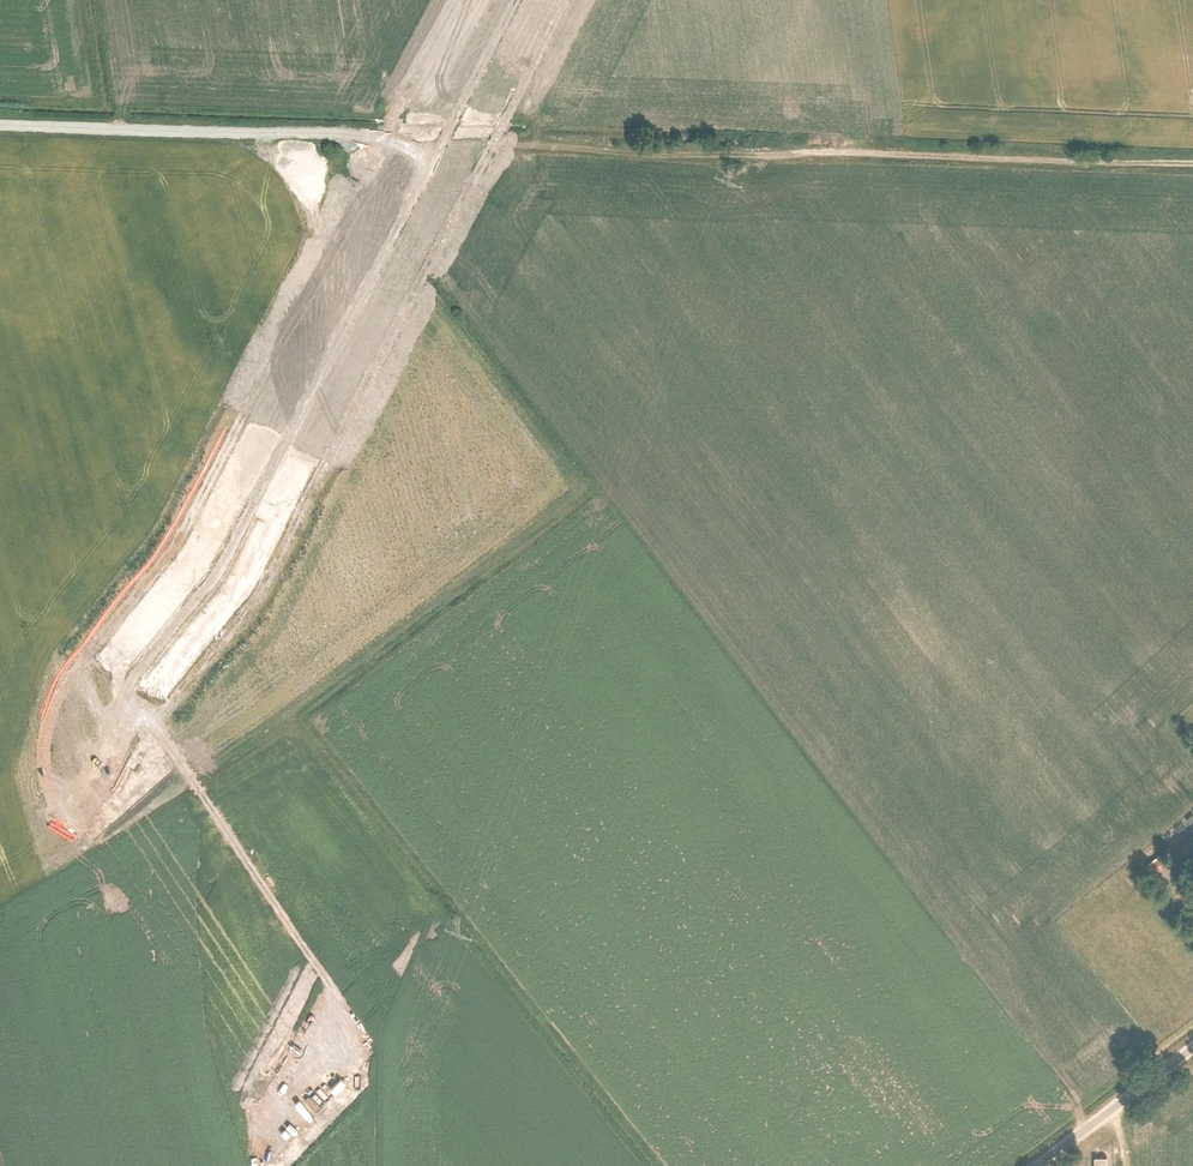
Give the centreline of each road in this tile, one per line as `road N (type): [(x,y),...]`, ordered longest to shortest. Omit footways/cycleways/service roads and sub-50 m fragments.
road 1 (unclassified): [(0,126),(1192,167)]
road 2 (unclassified): [(1192,1041),(1027,1165)]

